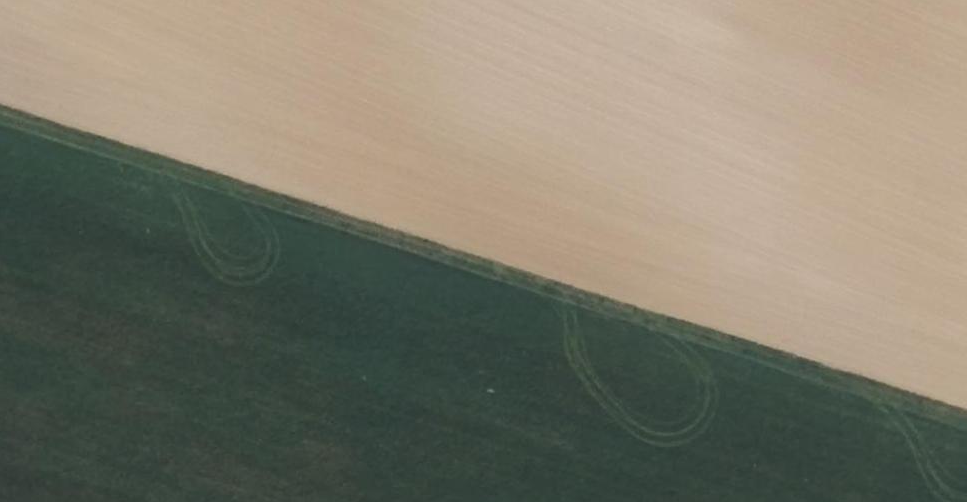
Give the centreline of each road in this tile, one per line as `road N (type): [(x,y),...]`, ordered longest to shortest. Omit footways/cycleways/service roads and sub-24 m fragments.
road 1 (track): [(0,118),(966,431)]

